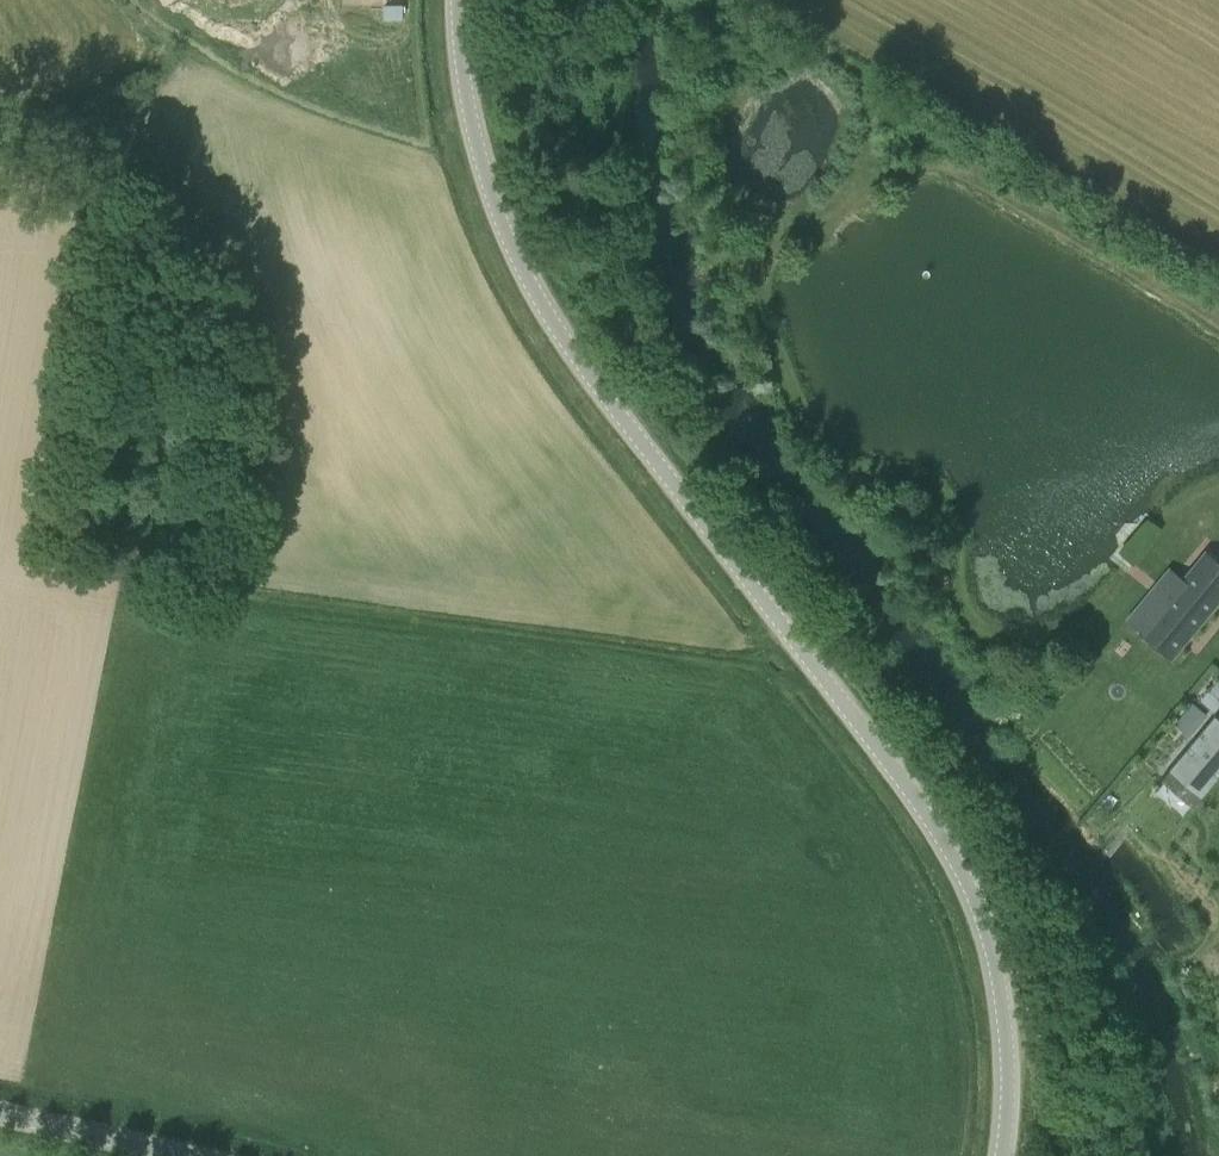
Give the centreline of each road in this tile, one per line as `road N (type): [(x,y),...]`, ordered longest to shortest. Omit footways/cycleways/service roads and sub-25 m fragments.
road 1 (tertiary): [(1001,1155),(1010,1121),(1002,994),(983,918),(941,830),(555,329),(486,181),(462,80),(459,0)]
road 2 (tertiary): [(171,1155),(0,1118)]

